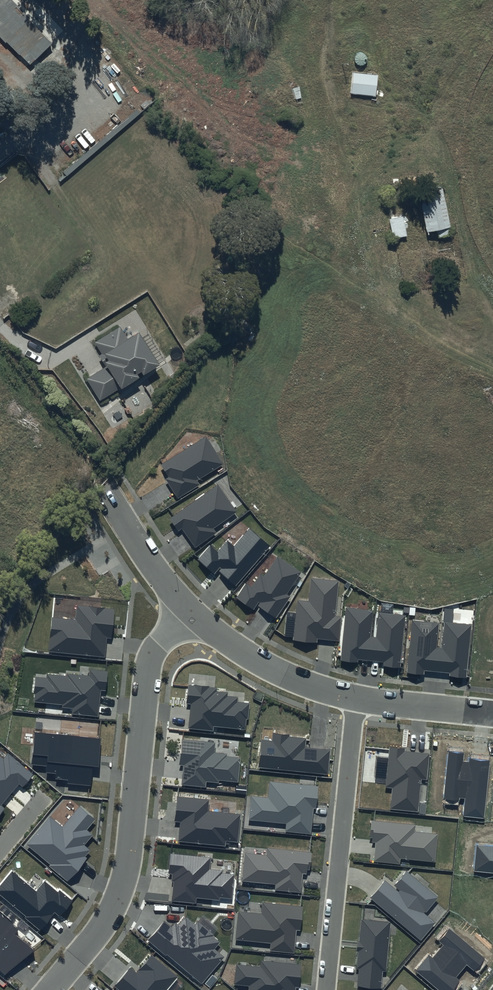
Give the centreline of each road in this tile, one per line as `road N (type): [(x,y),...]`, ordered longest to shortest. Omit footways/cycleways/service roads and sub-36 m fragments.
road 1 (residential): [(50,989),(113,907),(130,842),(146,671),(162,637),(191,612)]
road 2 (residential): [(355,698),(324,989)]
road 3 (residential): [(191,612),(255,660),(355,698)]
road 4 (residential): [(106,489),(143,553),(191,612)]
road 5 (residential): [(355,698),(492,712)]

